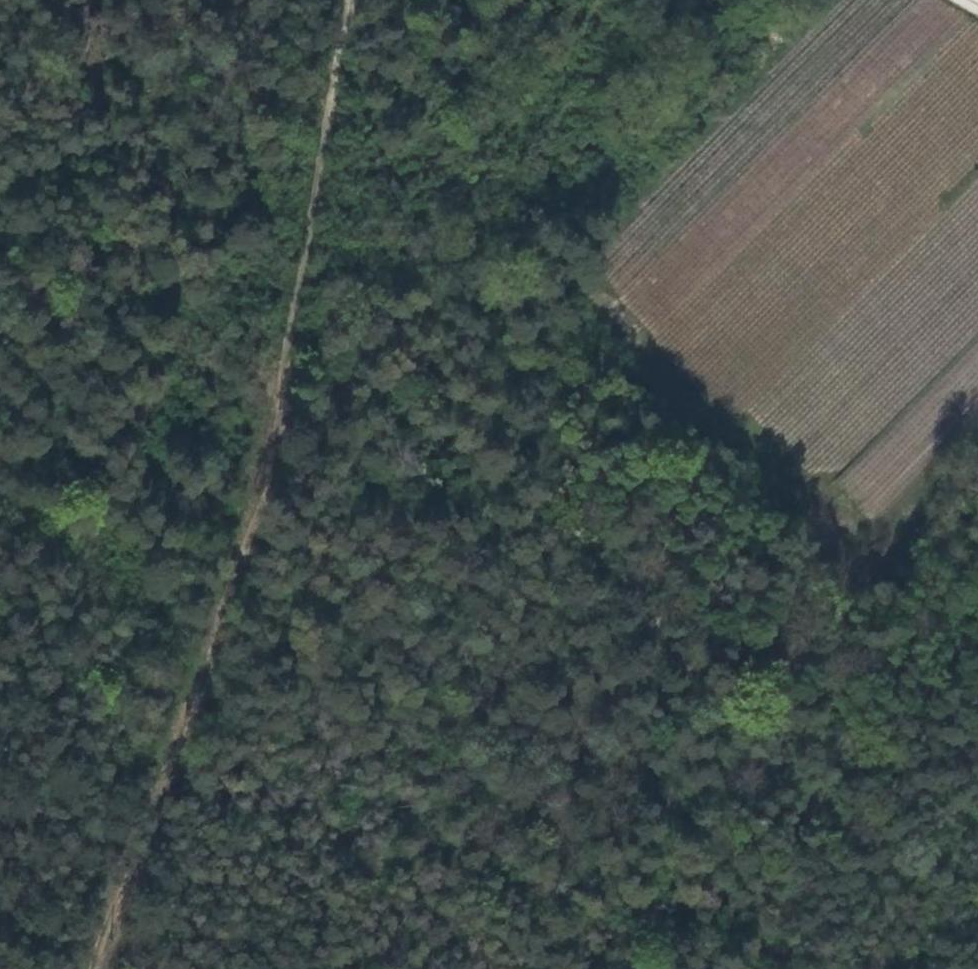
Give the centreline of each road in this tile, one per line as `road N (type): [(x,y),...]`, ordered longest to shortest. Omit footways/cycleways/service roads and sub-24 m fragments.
road 1 (track): [(977,715),(931,859),(863,881),(834,914),(808,968)]

